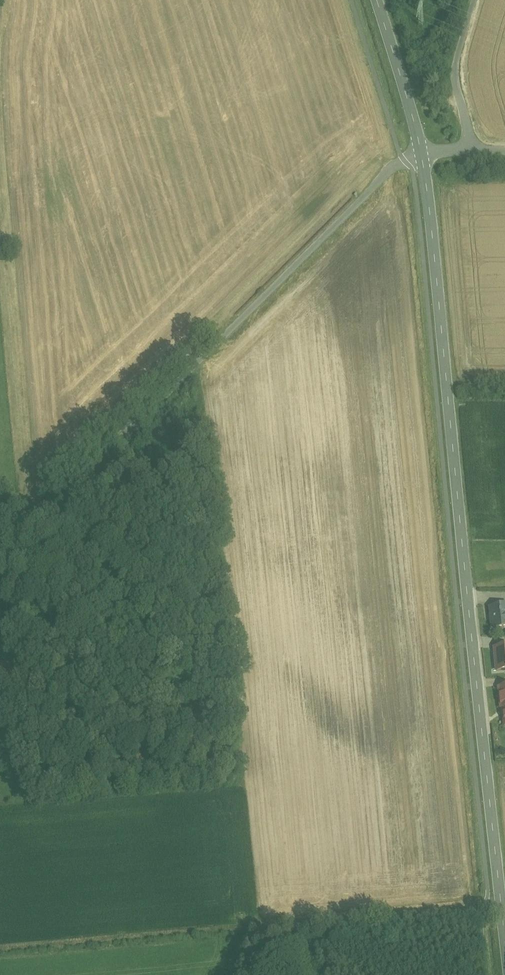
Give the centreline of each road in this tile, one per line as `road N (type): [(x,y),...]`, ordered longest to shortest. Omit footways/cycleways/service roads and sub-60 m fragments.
road 1 (tertiary): [(421,151),(504,940)]
road 2 (unclassified): [(421,151),(0,548)]
road 3 (tertiary): [(375,0),(421,151)]
road 4 (track): [(471,151),(455,70),(474,0)]

